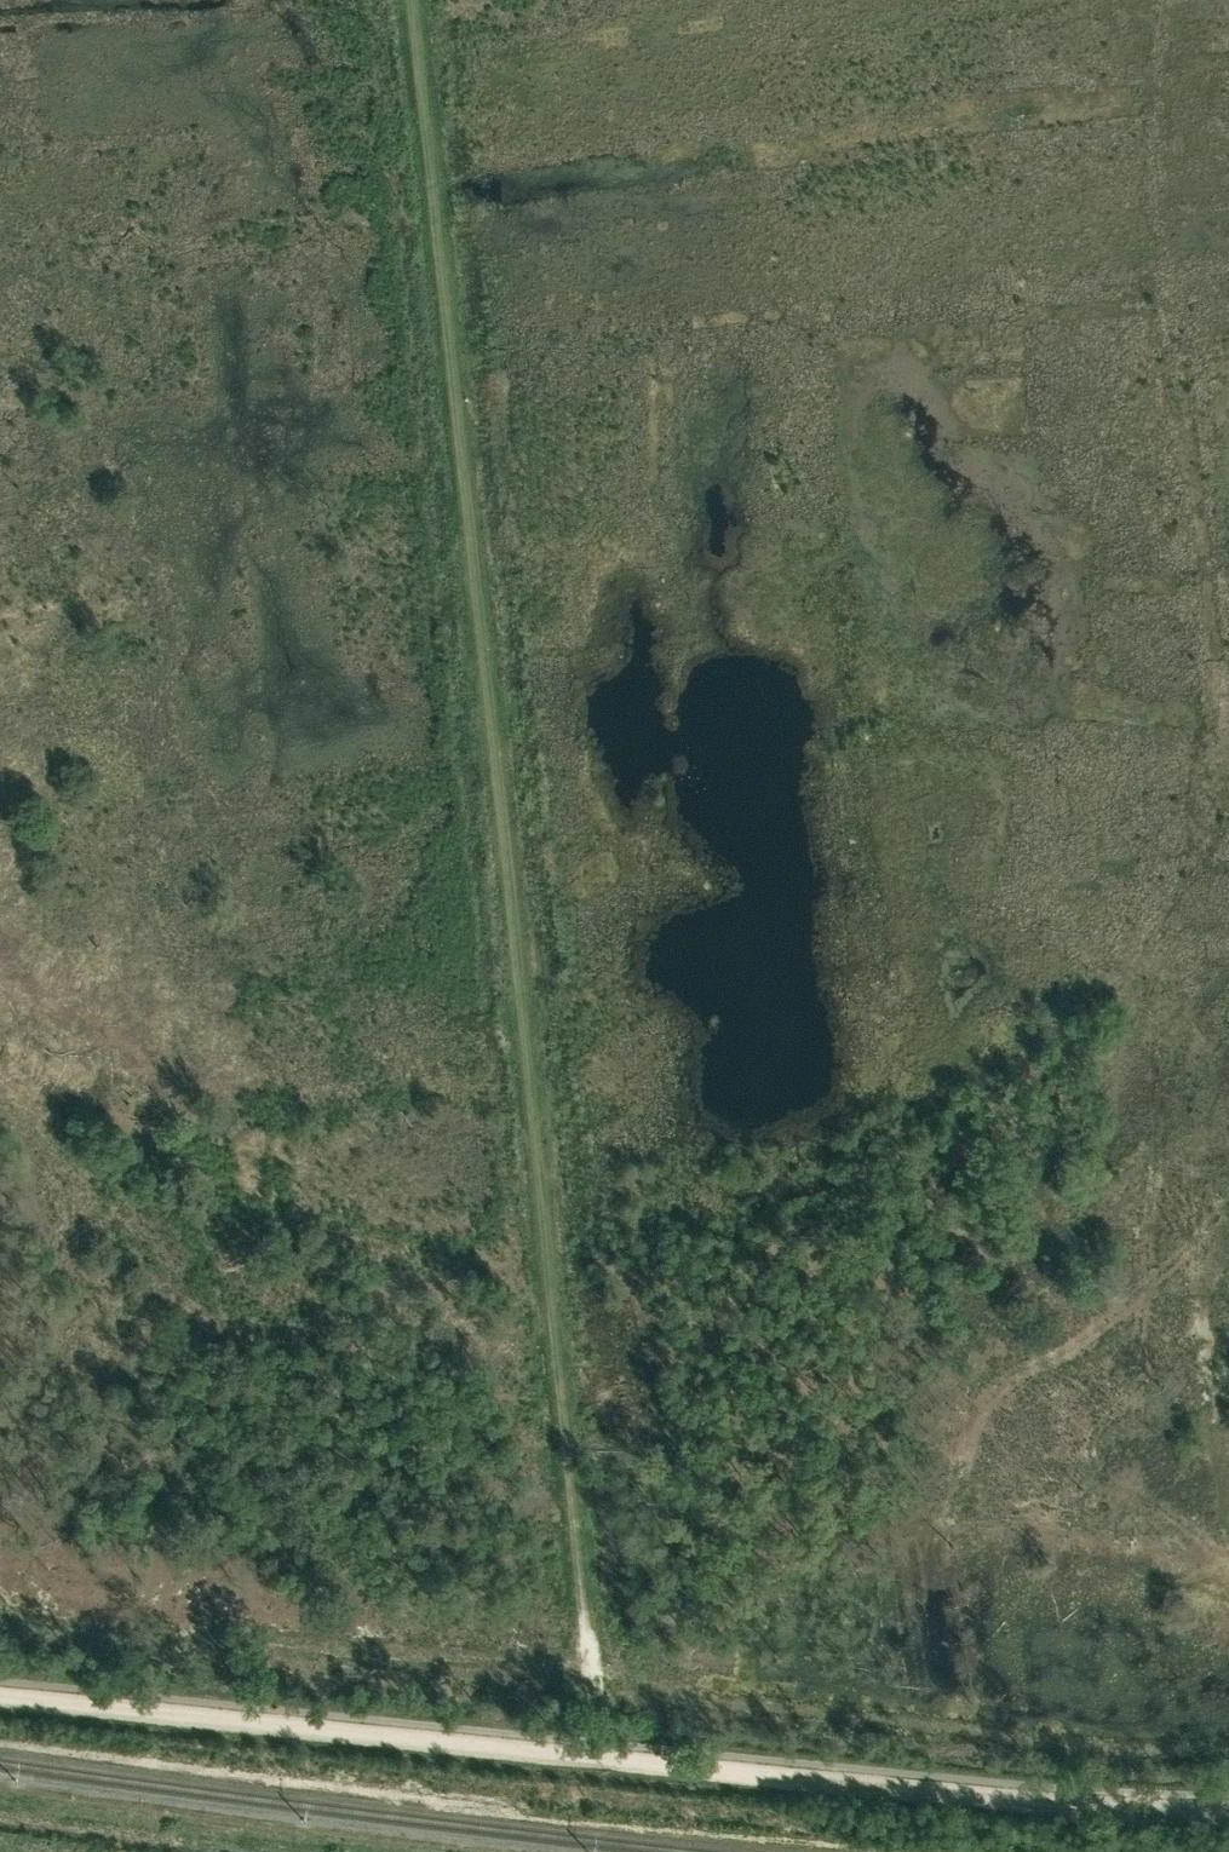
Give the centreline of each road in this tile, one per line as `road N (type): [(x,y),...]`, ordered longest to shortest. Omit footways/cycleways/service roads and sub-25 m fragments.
road 1 (track): [(1228,1809),(1038,1802),(0,1696)]

